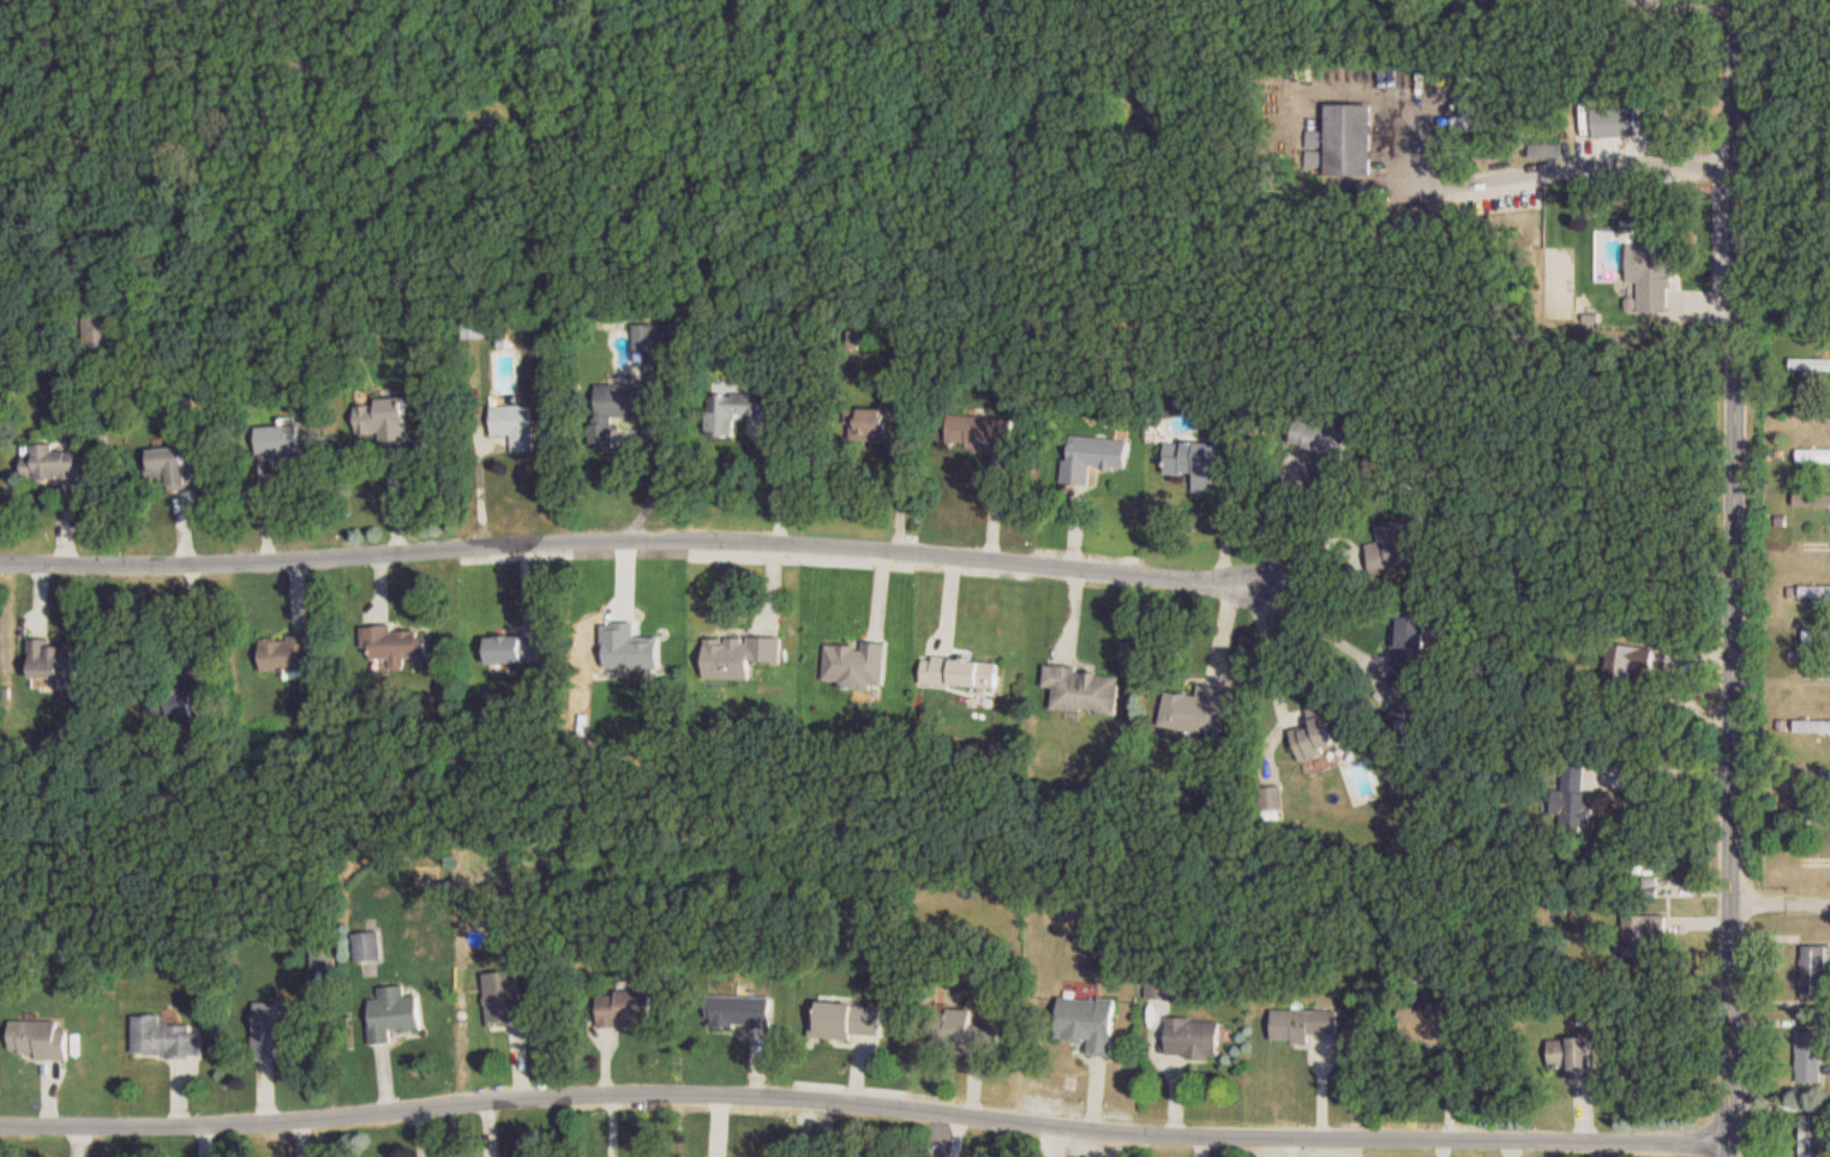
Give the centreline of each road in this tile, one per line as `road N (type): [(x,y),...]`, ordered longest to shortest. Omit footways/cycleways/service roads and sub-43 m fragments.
road 1 (residential): [(0,1128),(175,1127),(634,1092),(1206,1140),(1724,1144)]
road 2 (residential): [(0,564),(244,565),(770,541),(1266,593)]
road 3 (residential): [(1724,1156),(1737,0)]

